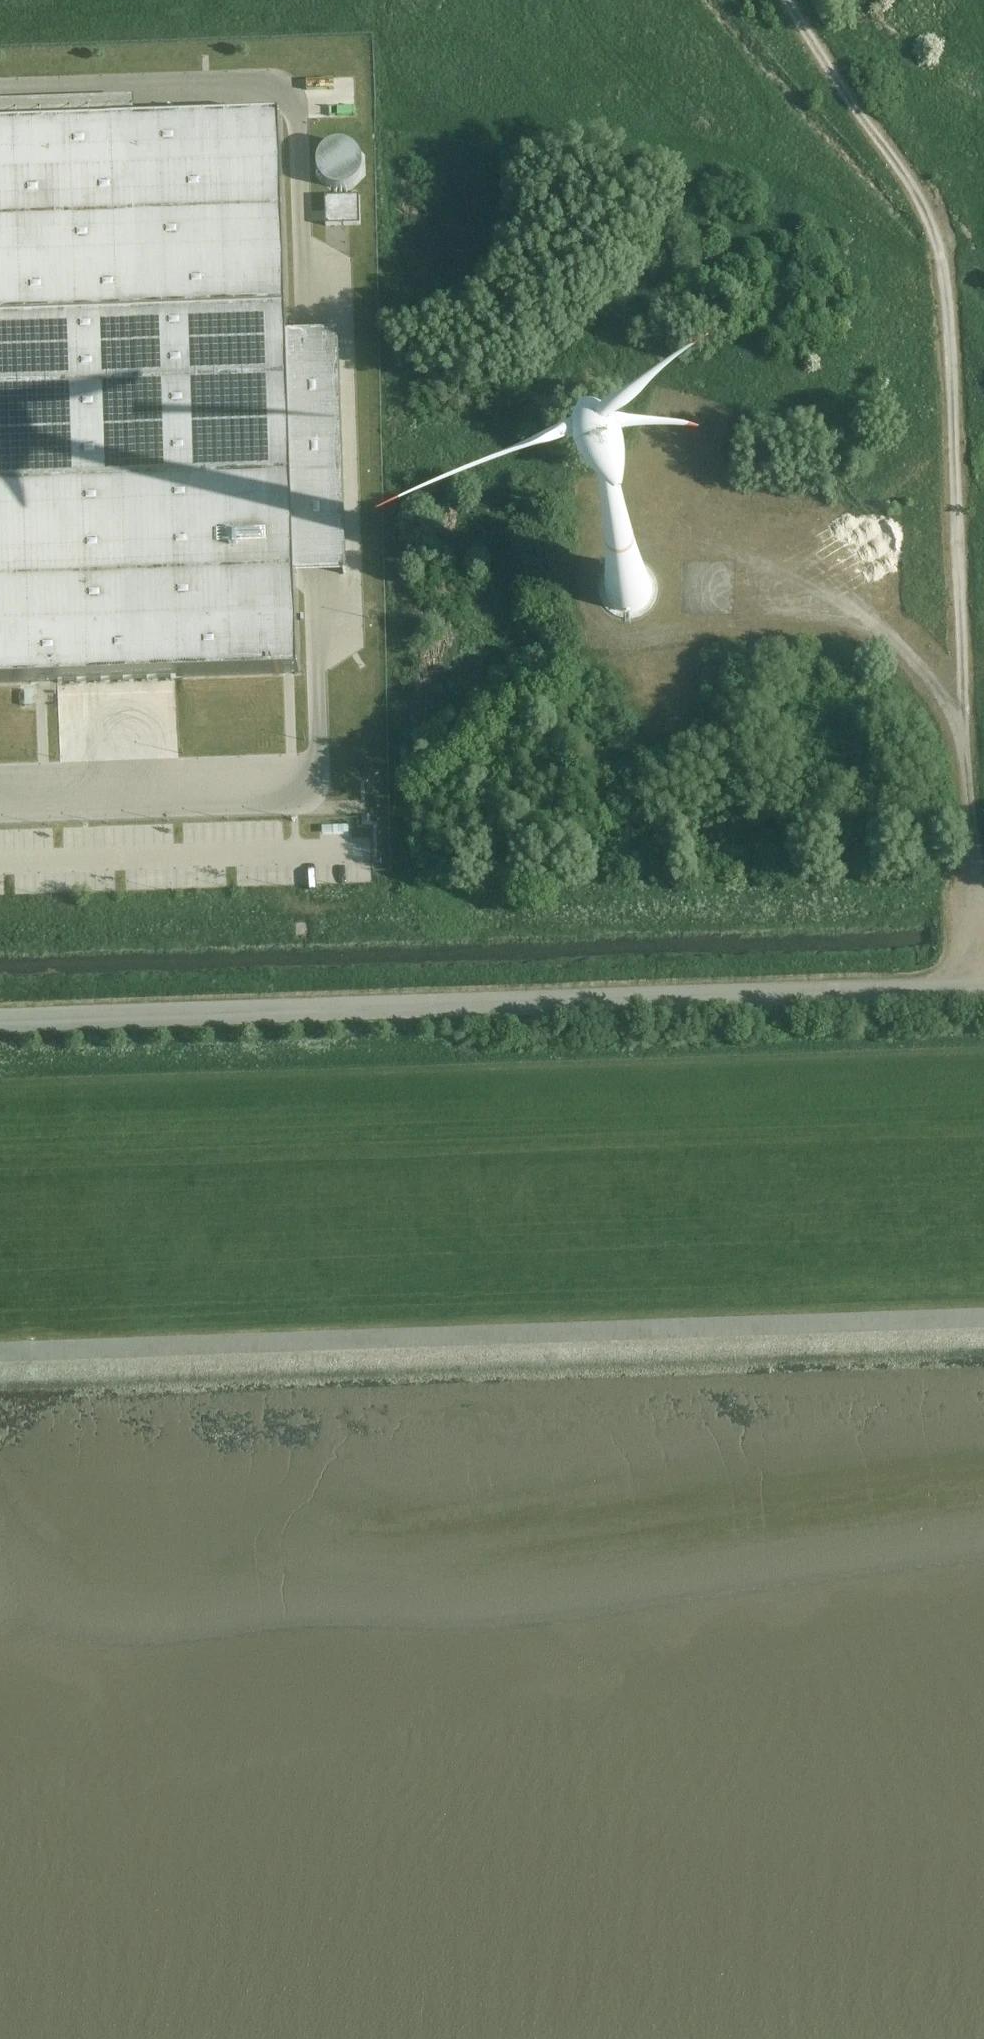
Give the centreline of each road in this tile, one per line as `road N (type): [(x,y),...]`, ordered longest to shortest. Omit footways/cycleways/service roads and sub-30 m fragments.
road 1 (track): [(977,985),(948,237),(933,198),(784,0)]
road 2 (unclassified): [(983,985),(0,1016)]

